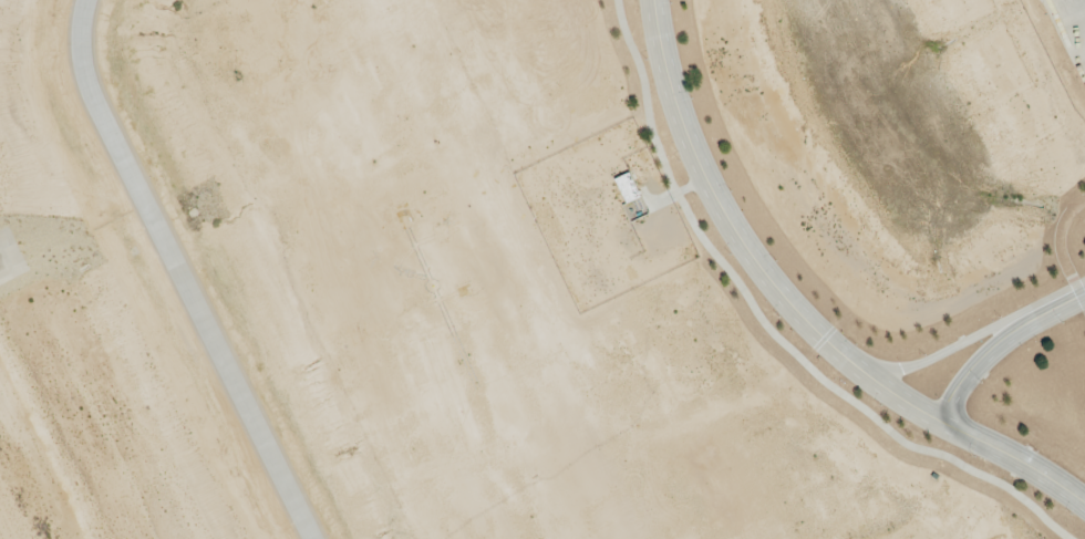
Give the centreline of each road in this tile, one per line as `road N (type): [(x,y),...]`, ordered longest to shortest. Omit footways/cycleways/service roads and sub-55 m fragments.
road 1 (tertiary): [(655,0),(665,66),(695,154),(742,240),(803,317),(899,397),(1084,501)]
road 2 (residential): [(82,0),(92,101),(314,538)]
road 3 (residential): [(1084,293),(1005,339),(964,383),(943,422)]

